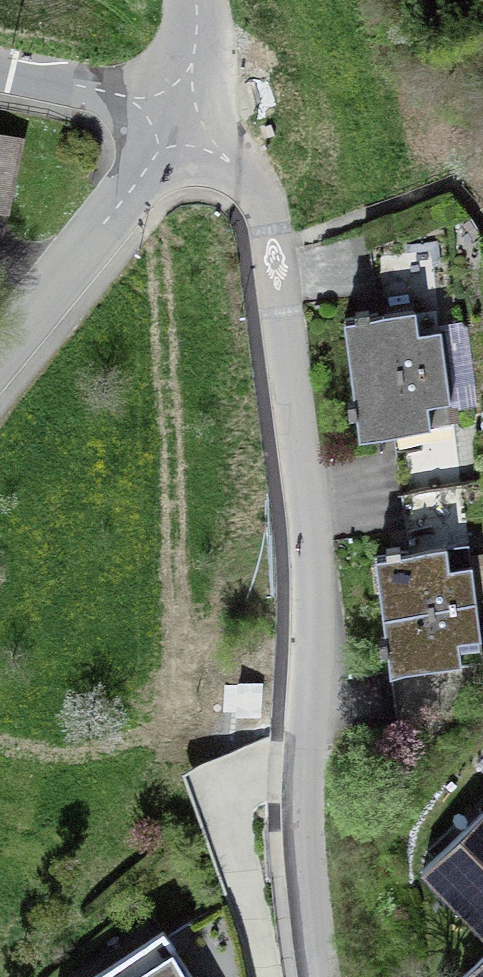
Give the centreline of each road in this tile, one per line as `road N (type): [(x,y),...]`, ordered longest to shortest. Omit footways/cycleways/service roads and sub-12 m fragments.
road 1 (residential): [(319,976),(304,838),(313,560),(264,187),(214,128),(178,114)]
road 2 (residential): [(0,352),(161,152),(178,114)]
road 3 (residential): [(178,114),(0,70)]

